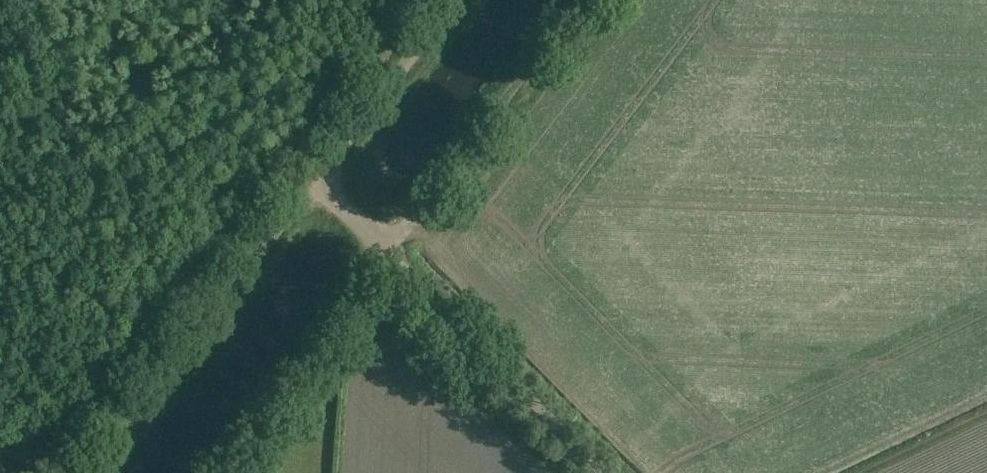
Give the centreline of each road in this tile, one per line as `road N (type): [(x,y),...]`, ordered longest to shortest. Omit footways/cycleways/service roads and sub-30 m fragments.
road 1 (unclassified): [(385,252),(313,187),(457,0)]
road 2 (track): [(313,187),(111,447)]
road 3 (track): [(385,252),(582,0)]
road 4 (unclassified): [(604,472),(385,252)]
road 5 (unclassified): [(224,472),(385,252)]

